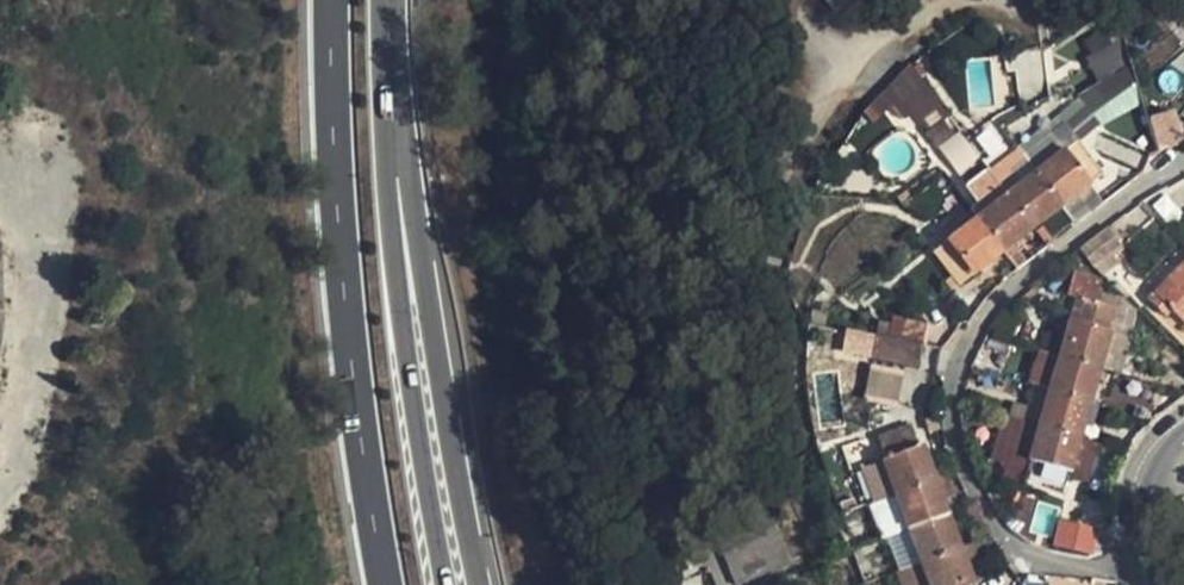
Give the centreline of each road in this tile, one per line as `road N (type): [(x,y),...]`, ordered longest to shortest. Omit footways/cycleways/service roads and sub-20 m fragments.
road 1 (residential): [(1146,559),(1095,570),(1032,558),(998,530),(954,437),(952,381),(966,343),(1014,284),(1159,175),(1183,166)]
road 2 (secondary): [(329,0),(342,307),(383,584)]
road 3 (residential): [(720,584),(679,491),(723,282),(753,214),(831,87)]
road 4 (motorway): [(480,584),(388,56)]
road 5 (secondary): [(445,584),(393,228),(388,56)]
road 6 (residential): [(1174,438),(1142,490),(1146,559)]

